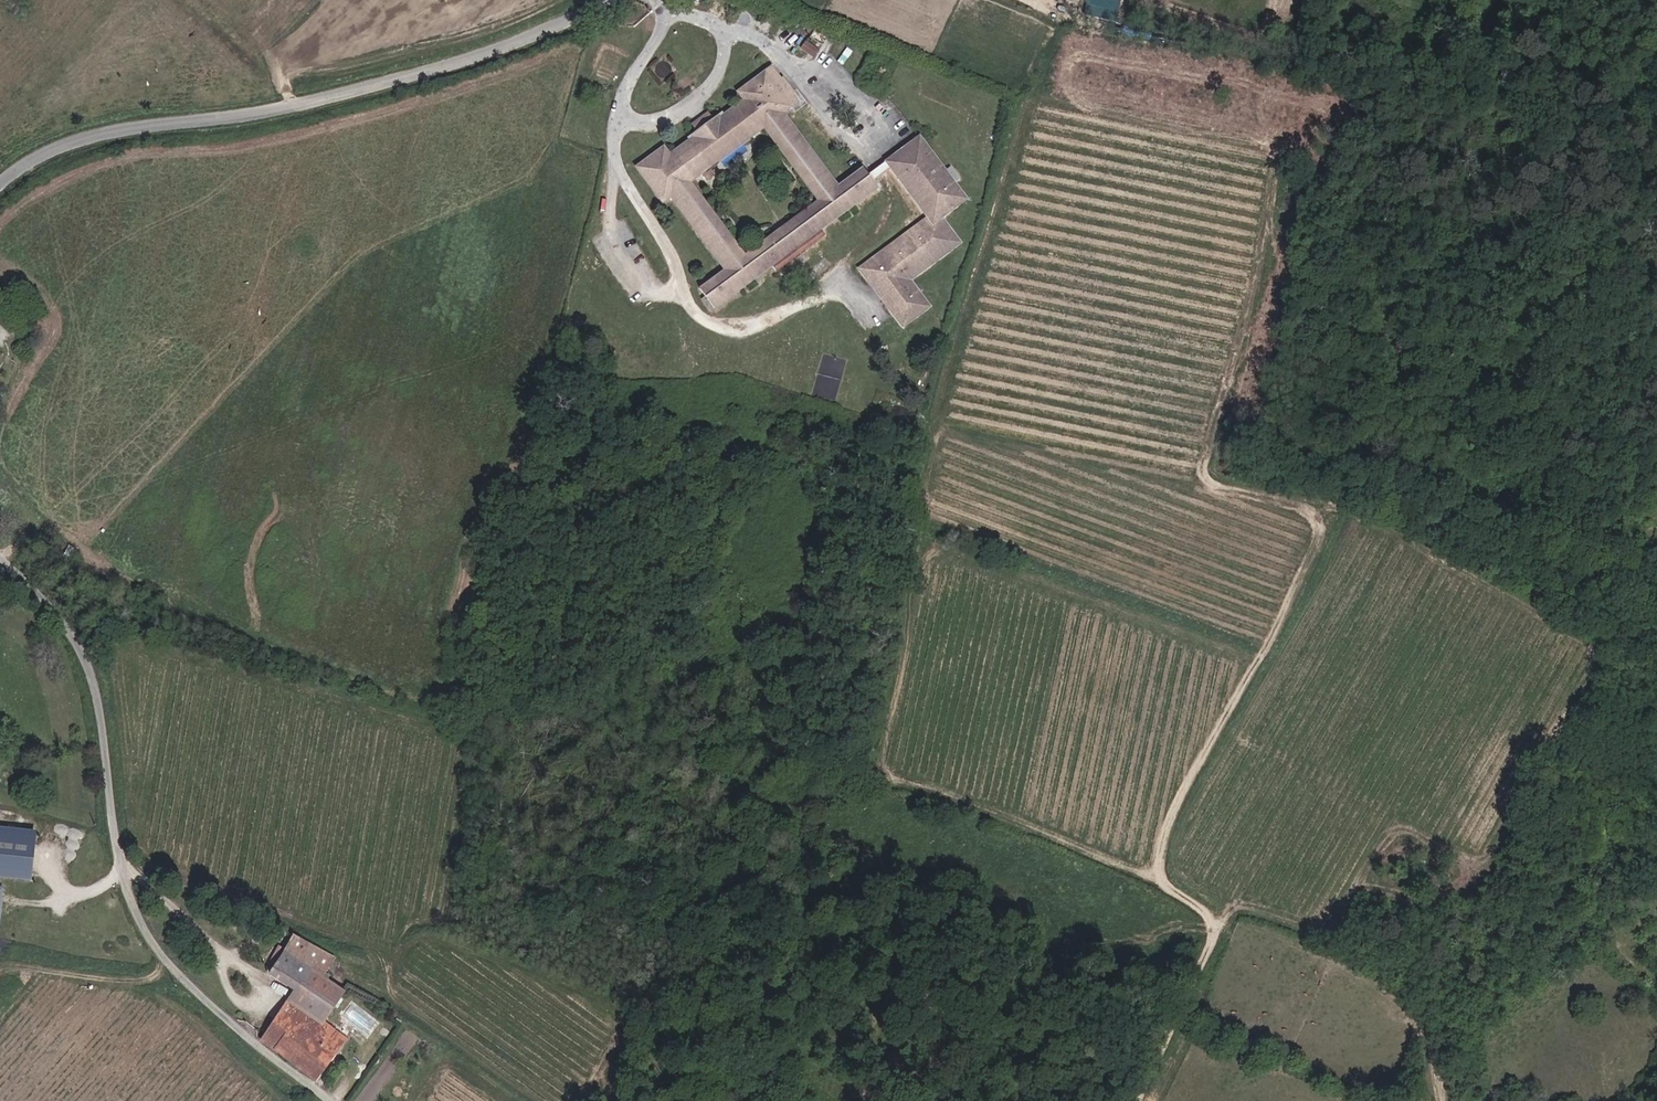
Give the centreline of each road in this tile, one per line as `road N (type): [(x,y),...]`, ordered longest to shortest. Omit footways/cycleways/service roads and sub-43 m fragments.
road 1 (unclassified): [(0,555),(50,596),(92,667),(122,863),(163,954),(330,1100)]
road 2 (tertiary): [(0,183),(27,163),(97,135),(276,110),(420,73),(493,52),(607,0)]

